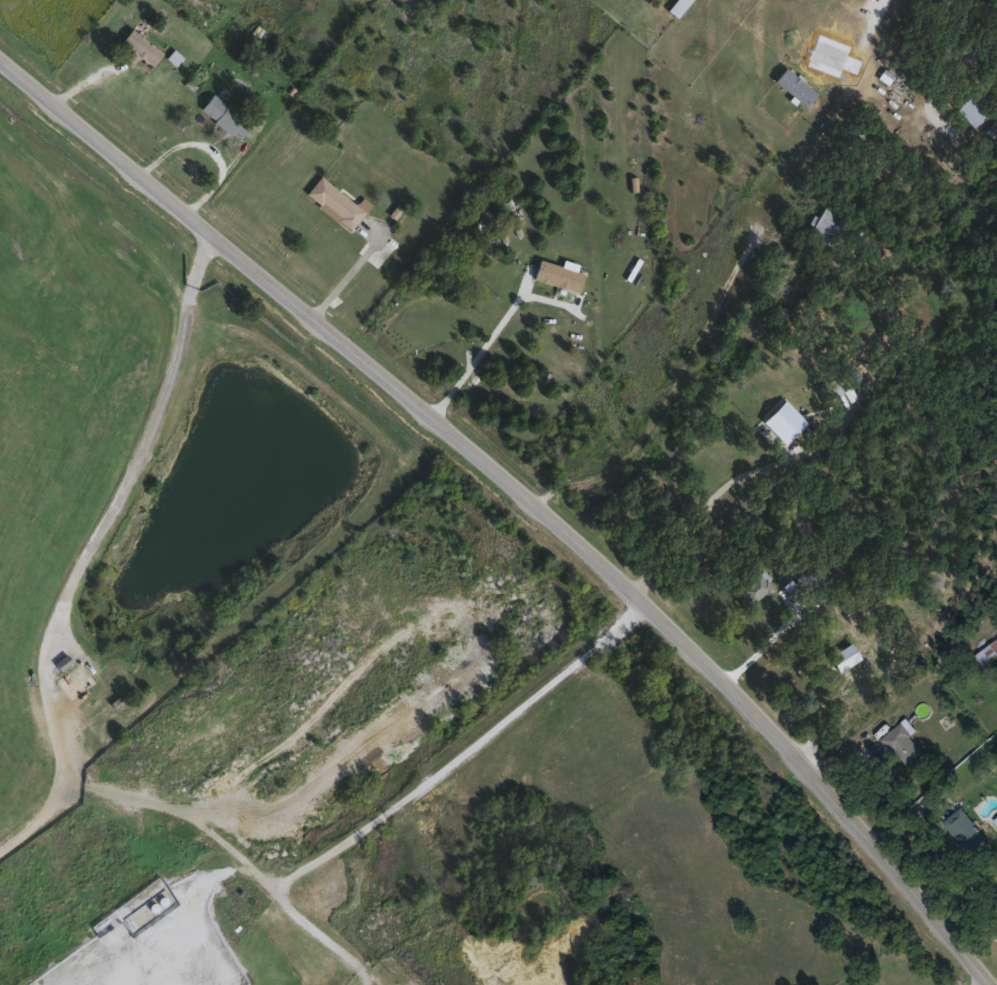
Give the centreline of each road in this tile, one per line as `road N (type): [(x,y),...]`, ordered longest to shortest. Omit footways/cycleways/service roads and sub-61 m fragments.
road 1 (tertiary): [(992,984),(782,738),(672,626),(0,68)]
road 2 (residential): [(532,509),(662,339)]

